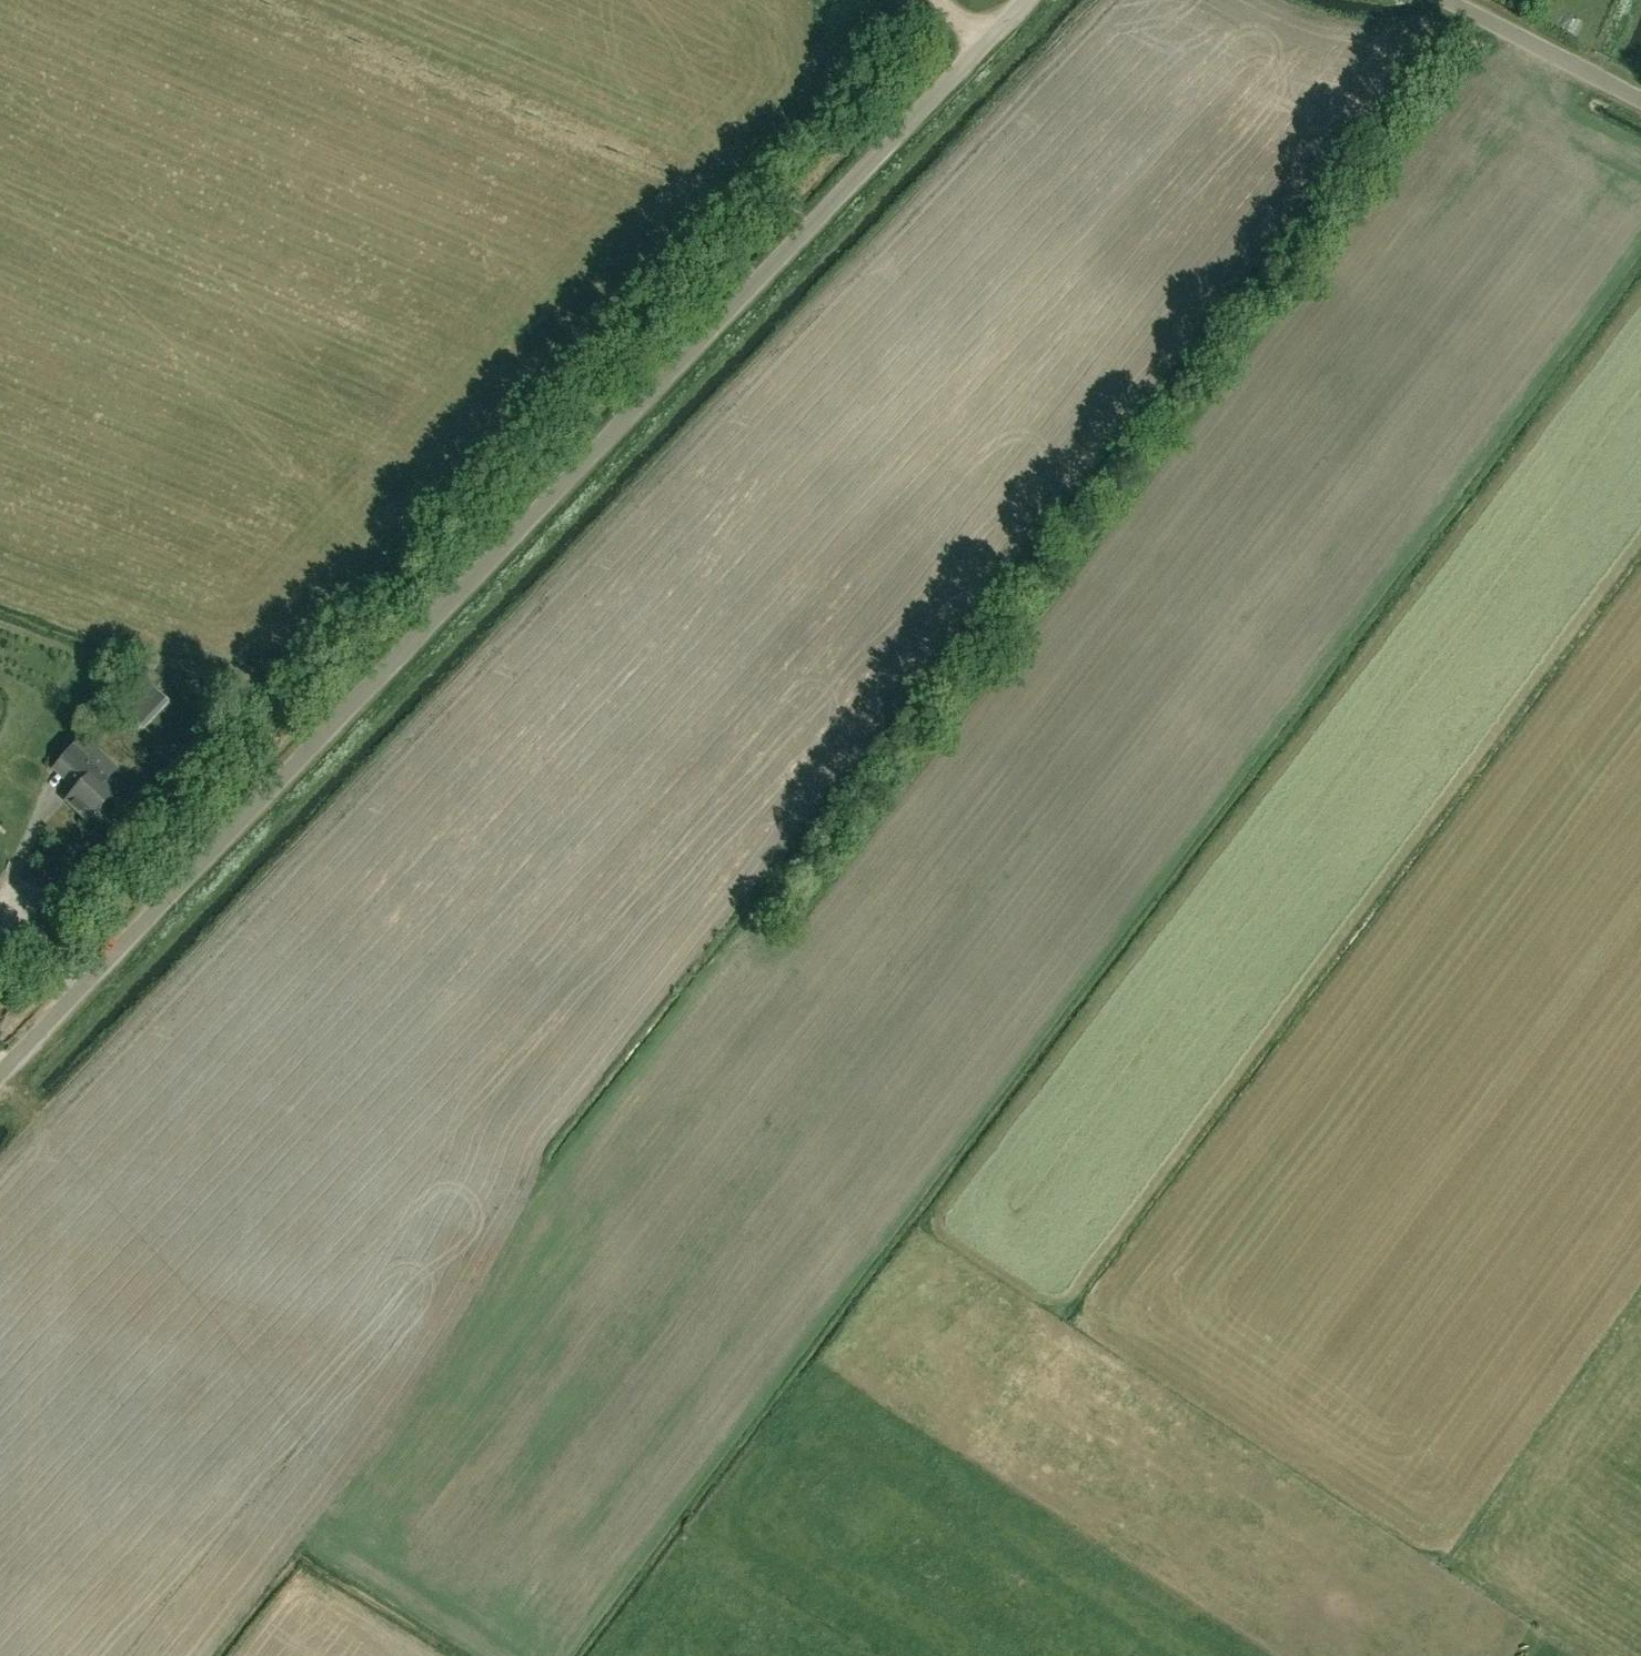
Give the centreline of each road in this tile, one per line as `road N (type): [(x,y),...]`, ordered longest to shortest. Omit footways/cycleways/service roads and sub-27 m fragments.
road 1 (unclassified): [(0,1076),(1020,0)]
road 2 (unclassified): [(1640,100),(1452,0)]

